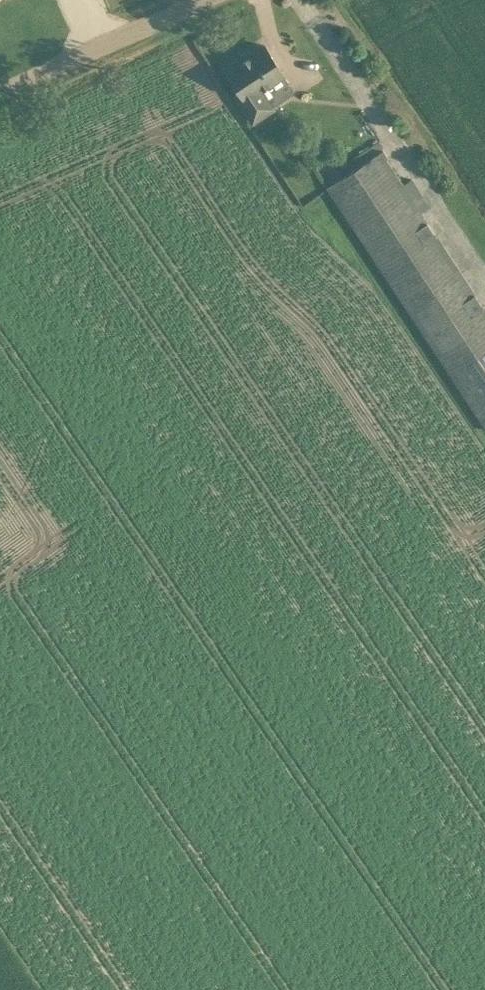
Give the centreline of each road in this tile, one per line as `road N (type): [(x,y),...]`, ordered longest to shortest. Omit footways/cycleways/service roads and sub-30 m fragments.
road 1 (track): [(216,0),(0,95)]

